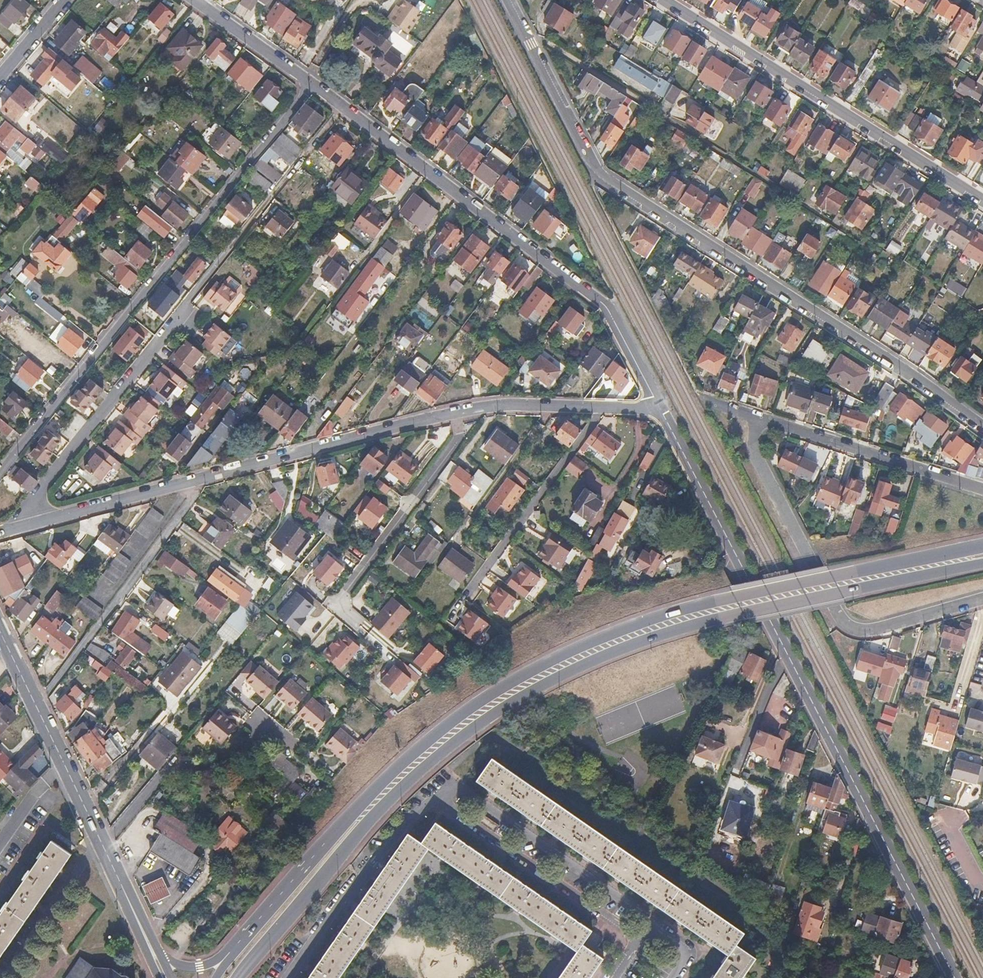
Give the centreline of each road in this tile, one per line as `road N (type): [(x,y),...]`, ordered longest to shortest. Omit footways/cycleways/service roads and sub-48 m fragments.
road 1 (tertiary): [(236,977),(404,785),(537,687),(696,624),(982,564)]
road 2 (tertiary): [(982,546),(678,611),(526,673),(387,777),(246,938)]
road 3 (residential): [(507,0),(596,174),(982,428)]
road 4 (residential): [(955,977),(658,407)]
road 5 (residential): [(18,527),(344,106)]
road 6 (residential): [(314,83),(0,472)]
road 7 (residential): [(200,481),(480,407),(658,407)]
road 8 (residential): [(658,407),(608,306),(344,106)]
road 9 (residential): [(982,198),(667,0)]
road 10 (residential): [(758,417),(756,458),(851,627),(874,629),(982,598)]
road 11 (residential): [(37,706),(200,481)]
road 12 (residential): [(649,919),(449,785),(429,803)]
road 13 (residential): [(104,846),(173,766),(219,767),(266,732),(311,766)]
road 14 (residential): [(429,803),(634,942)]
road 15 (residential): [(982,490),(758,417)]
road 16 (residential): [(429,803),(408,821),(295,977)]
road 17 (residential): [(18,527),(200,481)]
road 18 (residential): [(314,83),(204,4)]

